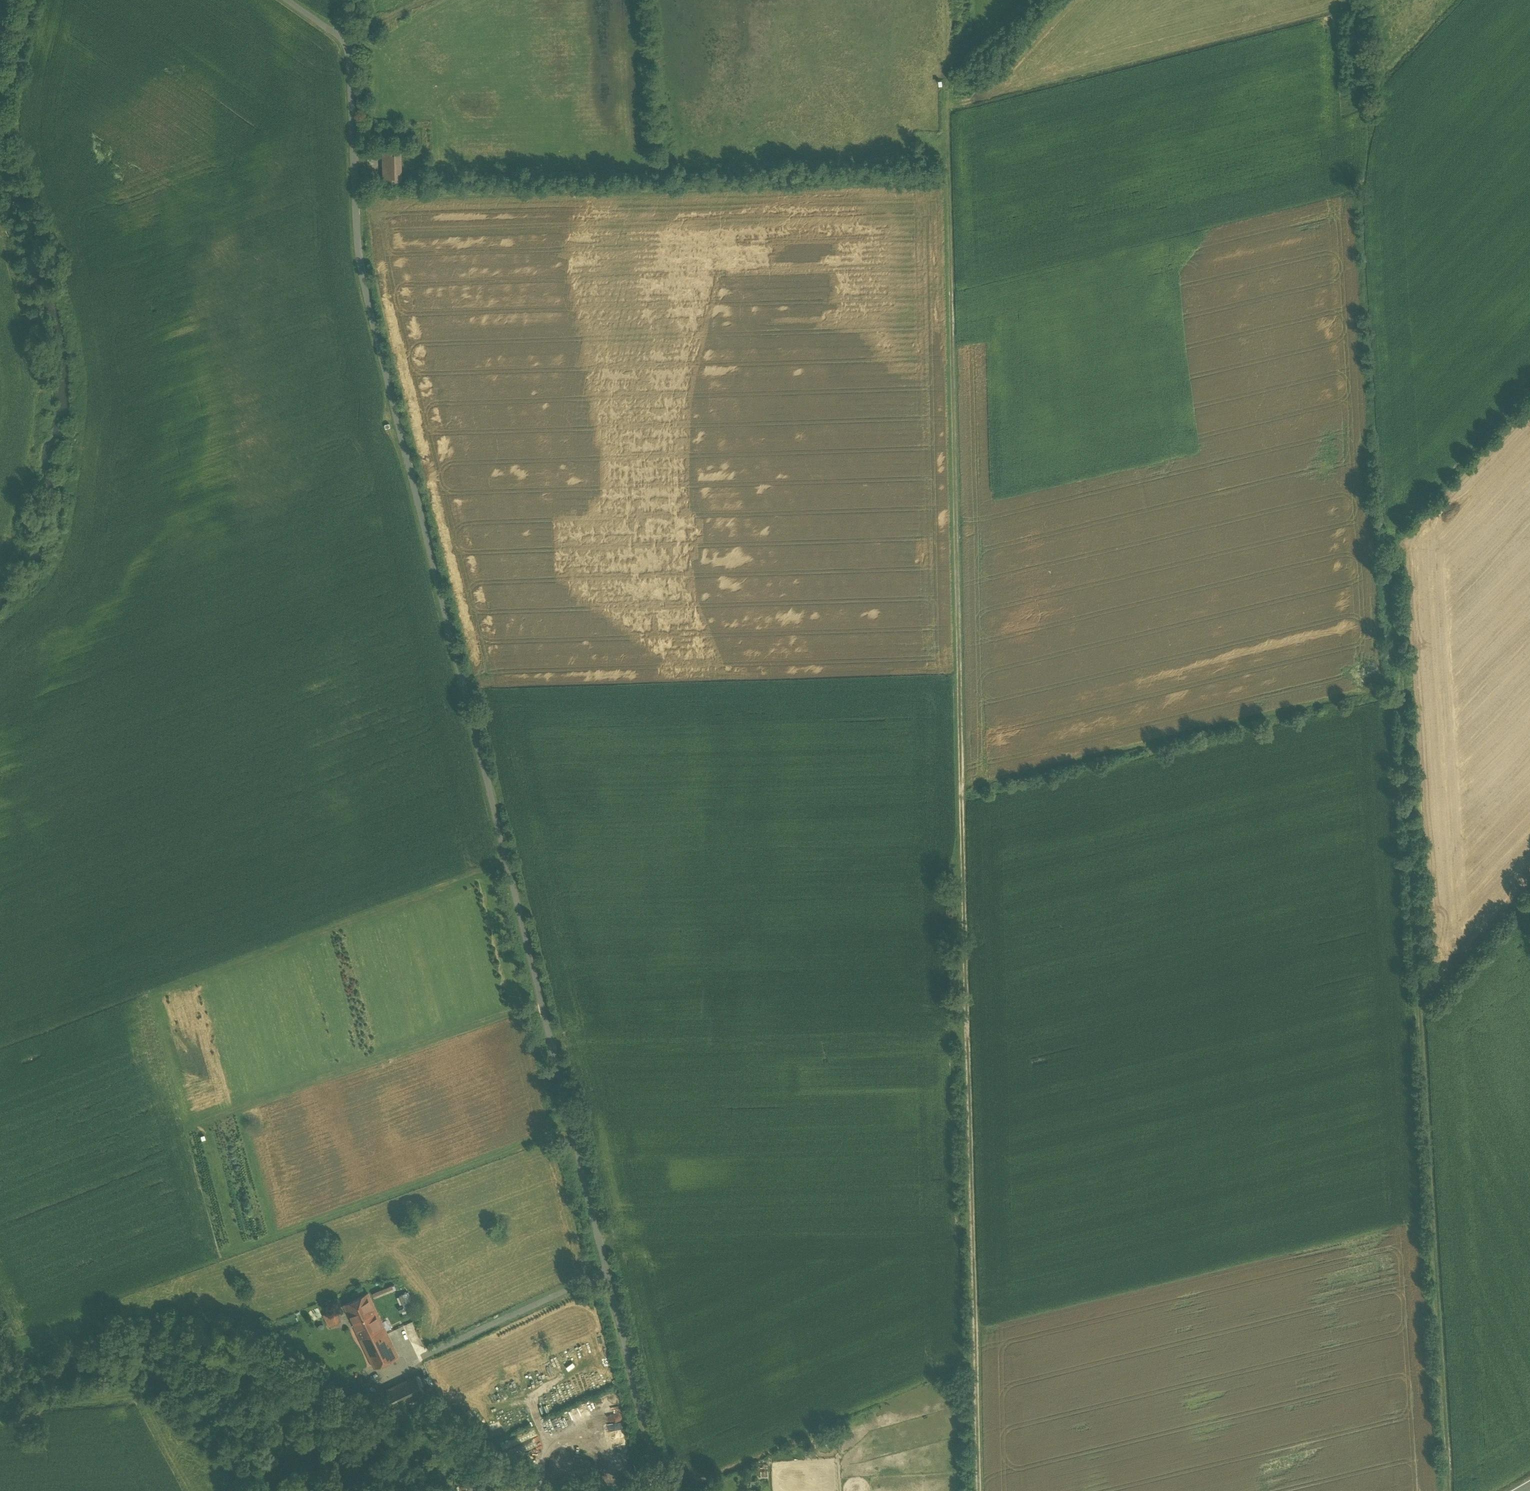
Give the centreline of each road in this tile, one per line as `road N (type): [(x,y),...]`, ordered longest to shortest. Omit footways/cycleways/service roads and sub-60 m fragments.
road 1 (unclassified): [(340,0),(363,284),(664,1490)]
road 2 (track): [(947,83),(977,1490)]

